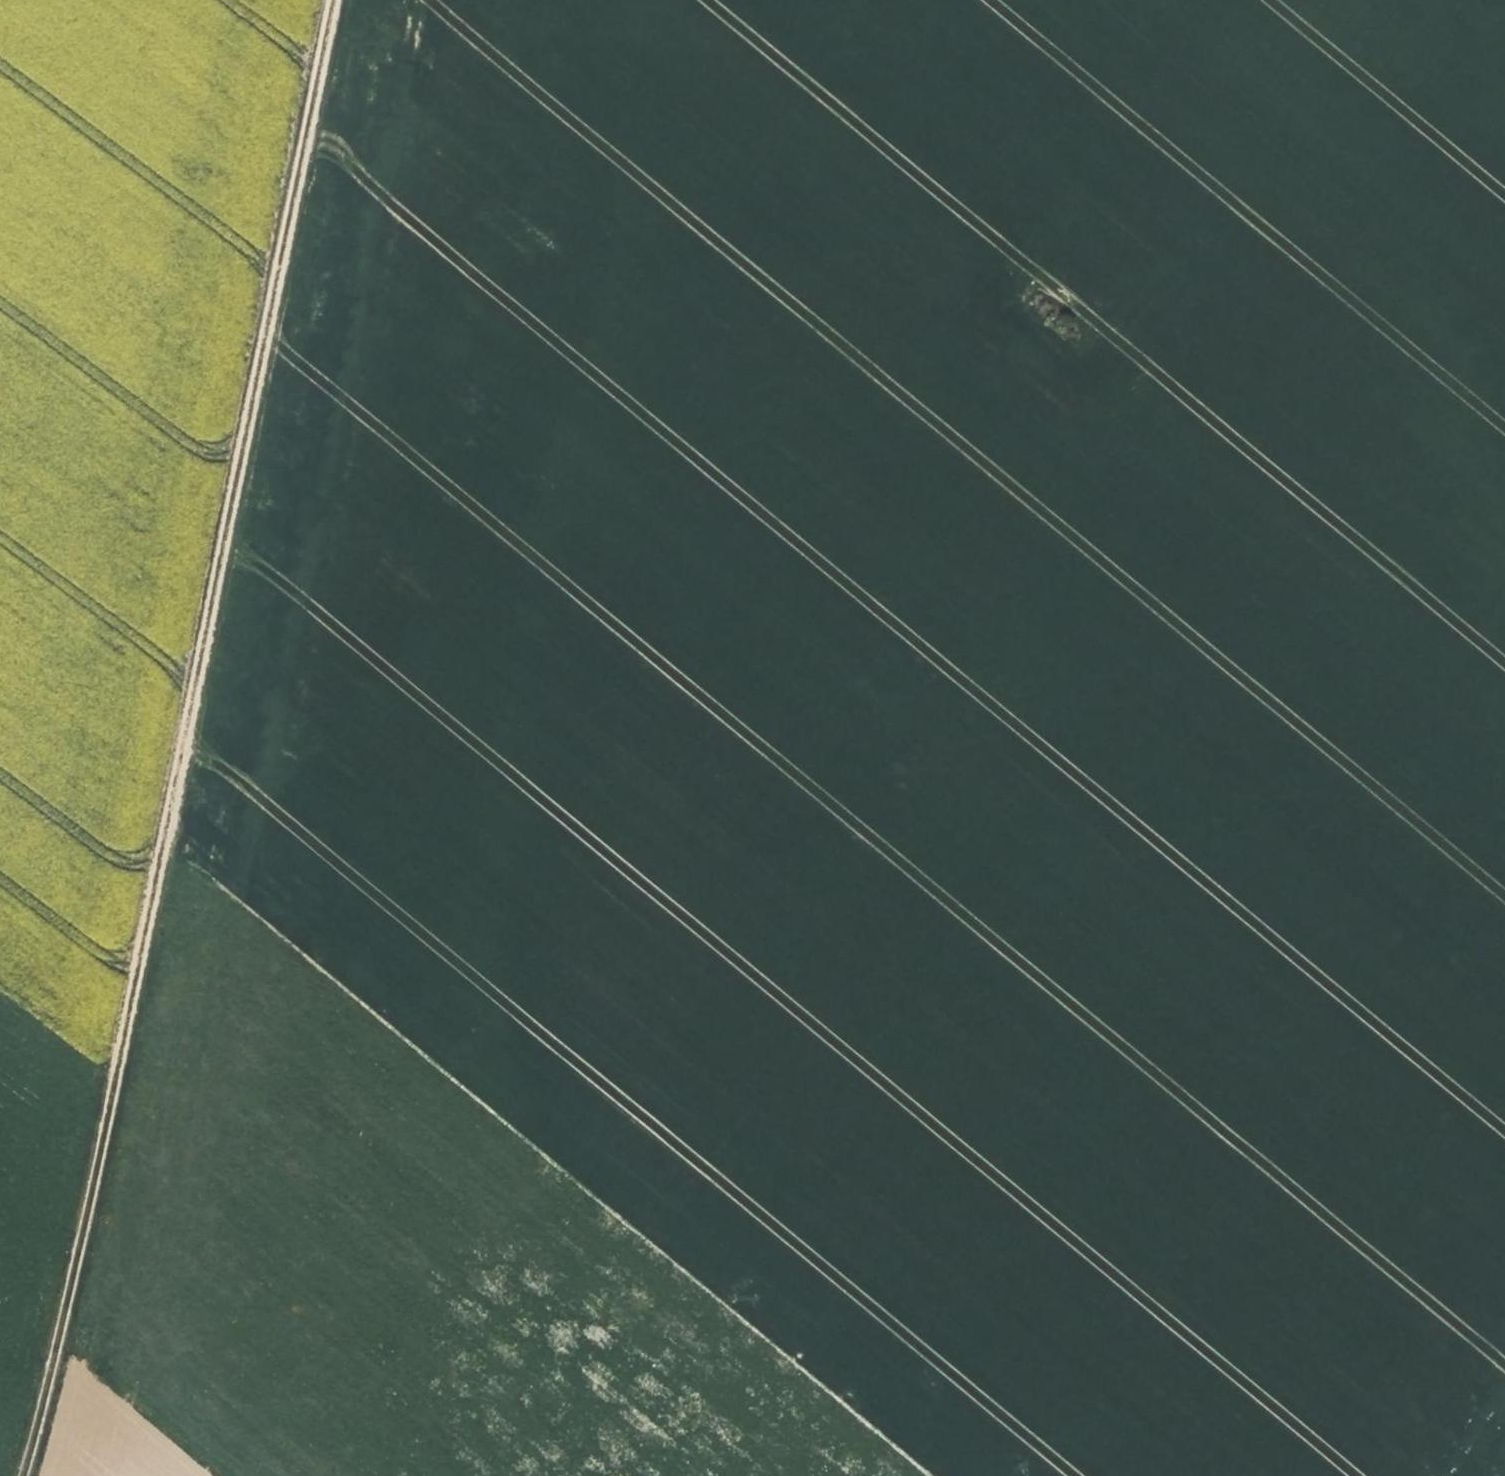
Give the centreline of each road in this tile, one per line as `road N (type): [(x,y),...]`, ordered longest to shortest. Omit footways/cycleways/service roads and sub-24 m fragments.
road 1 (track): [(17,1475),(84,1229),(330,0)]

